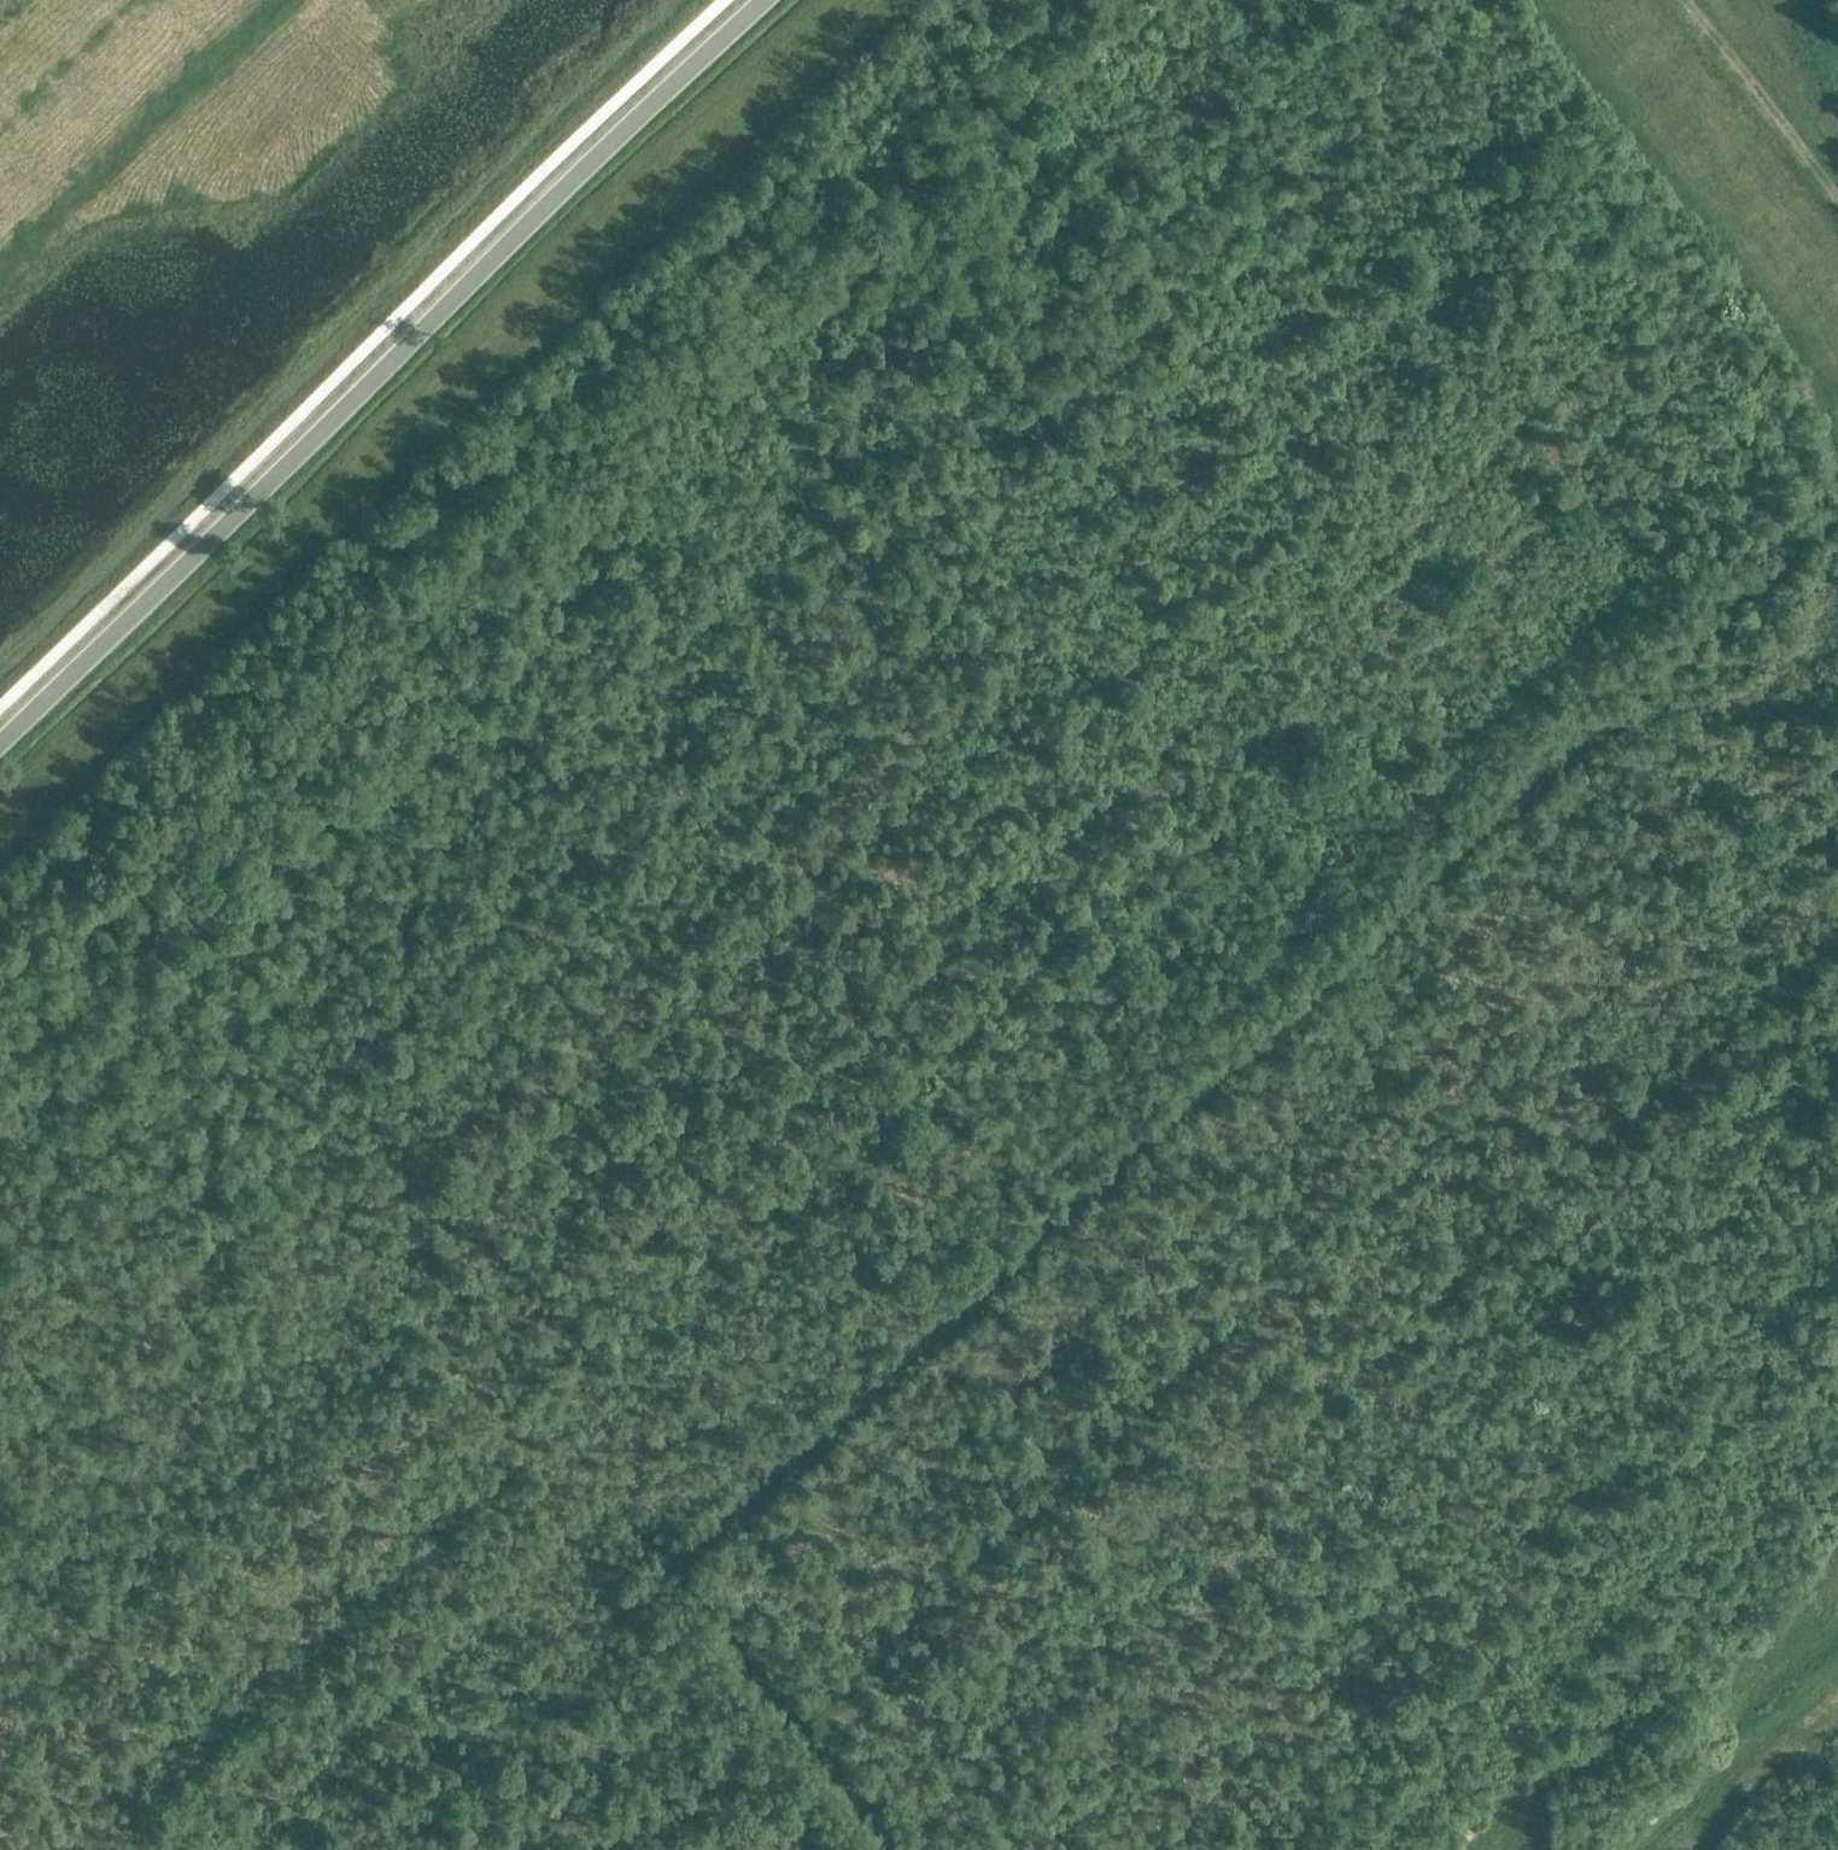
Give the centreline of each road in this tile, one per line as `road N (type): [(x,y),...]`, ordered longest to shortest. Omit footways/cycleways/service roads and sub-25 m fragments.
road 1 (tertiary): [(0,742),(764,0)]
road 2 (track): [(1680,0),(1837,197)]

